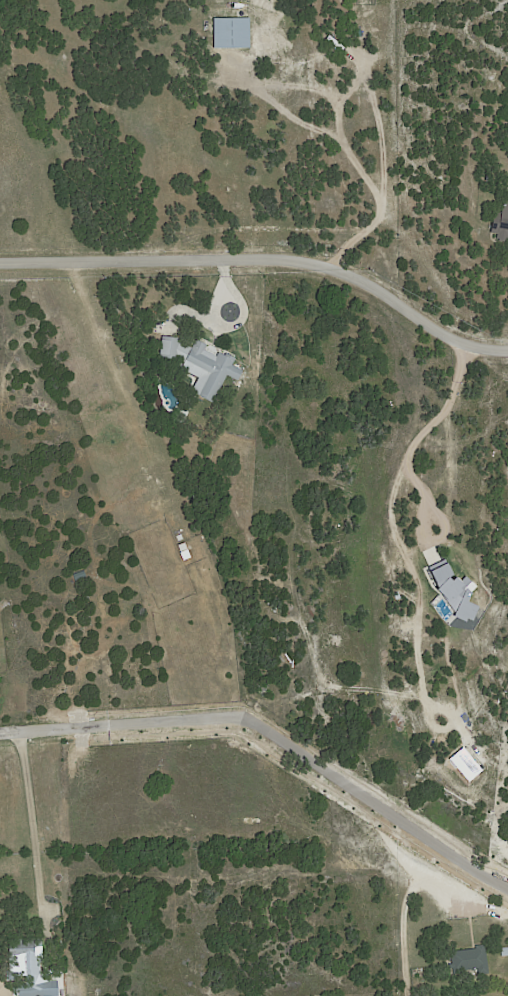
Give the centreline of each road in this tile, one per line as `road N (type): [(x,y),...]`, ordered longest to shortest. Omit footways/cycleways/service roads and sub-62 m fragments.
road 1 (residential): [(0,730),(243,716),(507,886)]
road 2 (residential): [(0,260),(328,265),(457,338),(507,349)]

